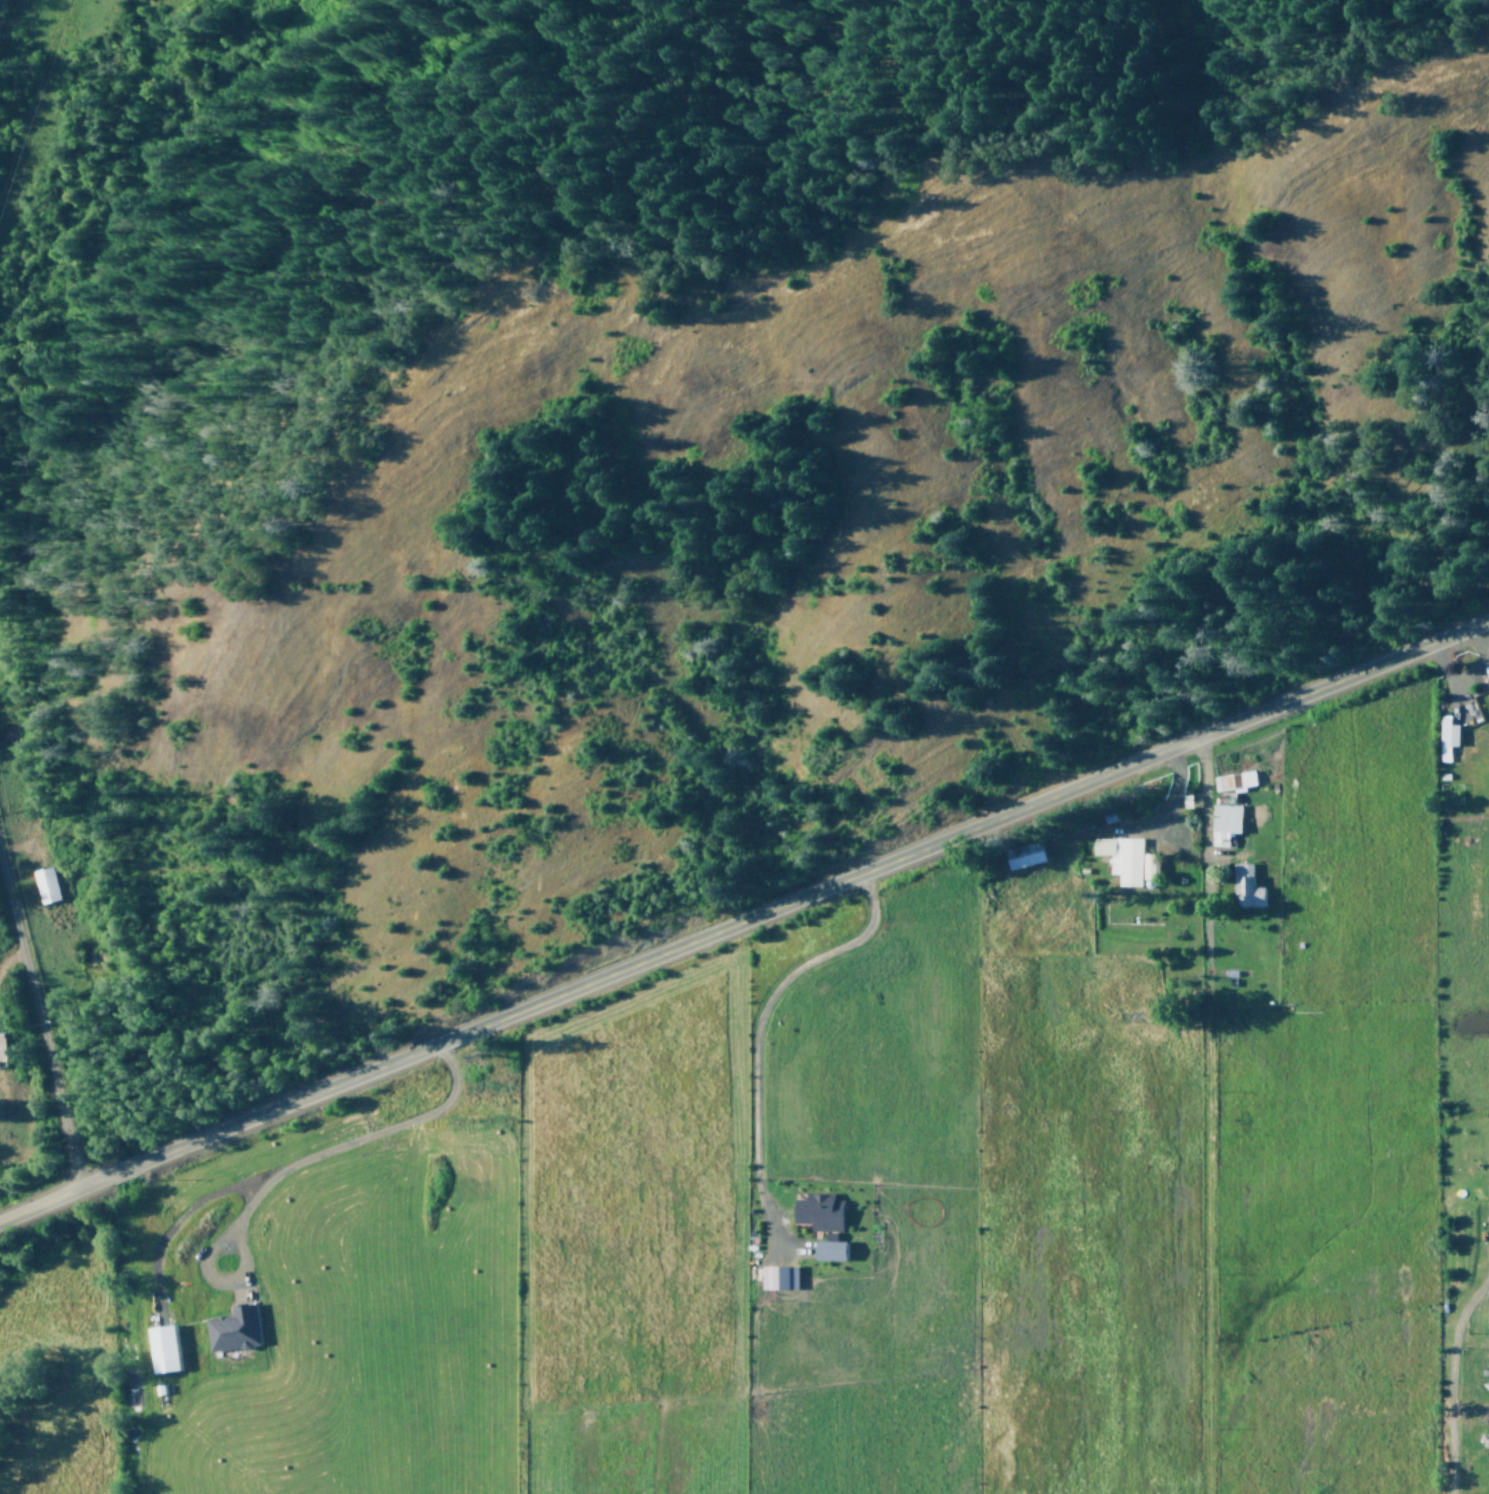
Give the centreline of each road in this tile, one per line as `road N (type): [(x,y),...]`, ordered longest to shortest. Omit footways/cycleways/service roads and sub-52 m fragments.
road 1 (tertiary): [(0,1218),(1488,621)]
road 2 (residential): [(0,864),(77,1186)]

